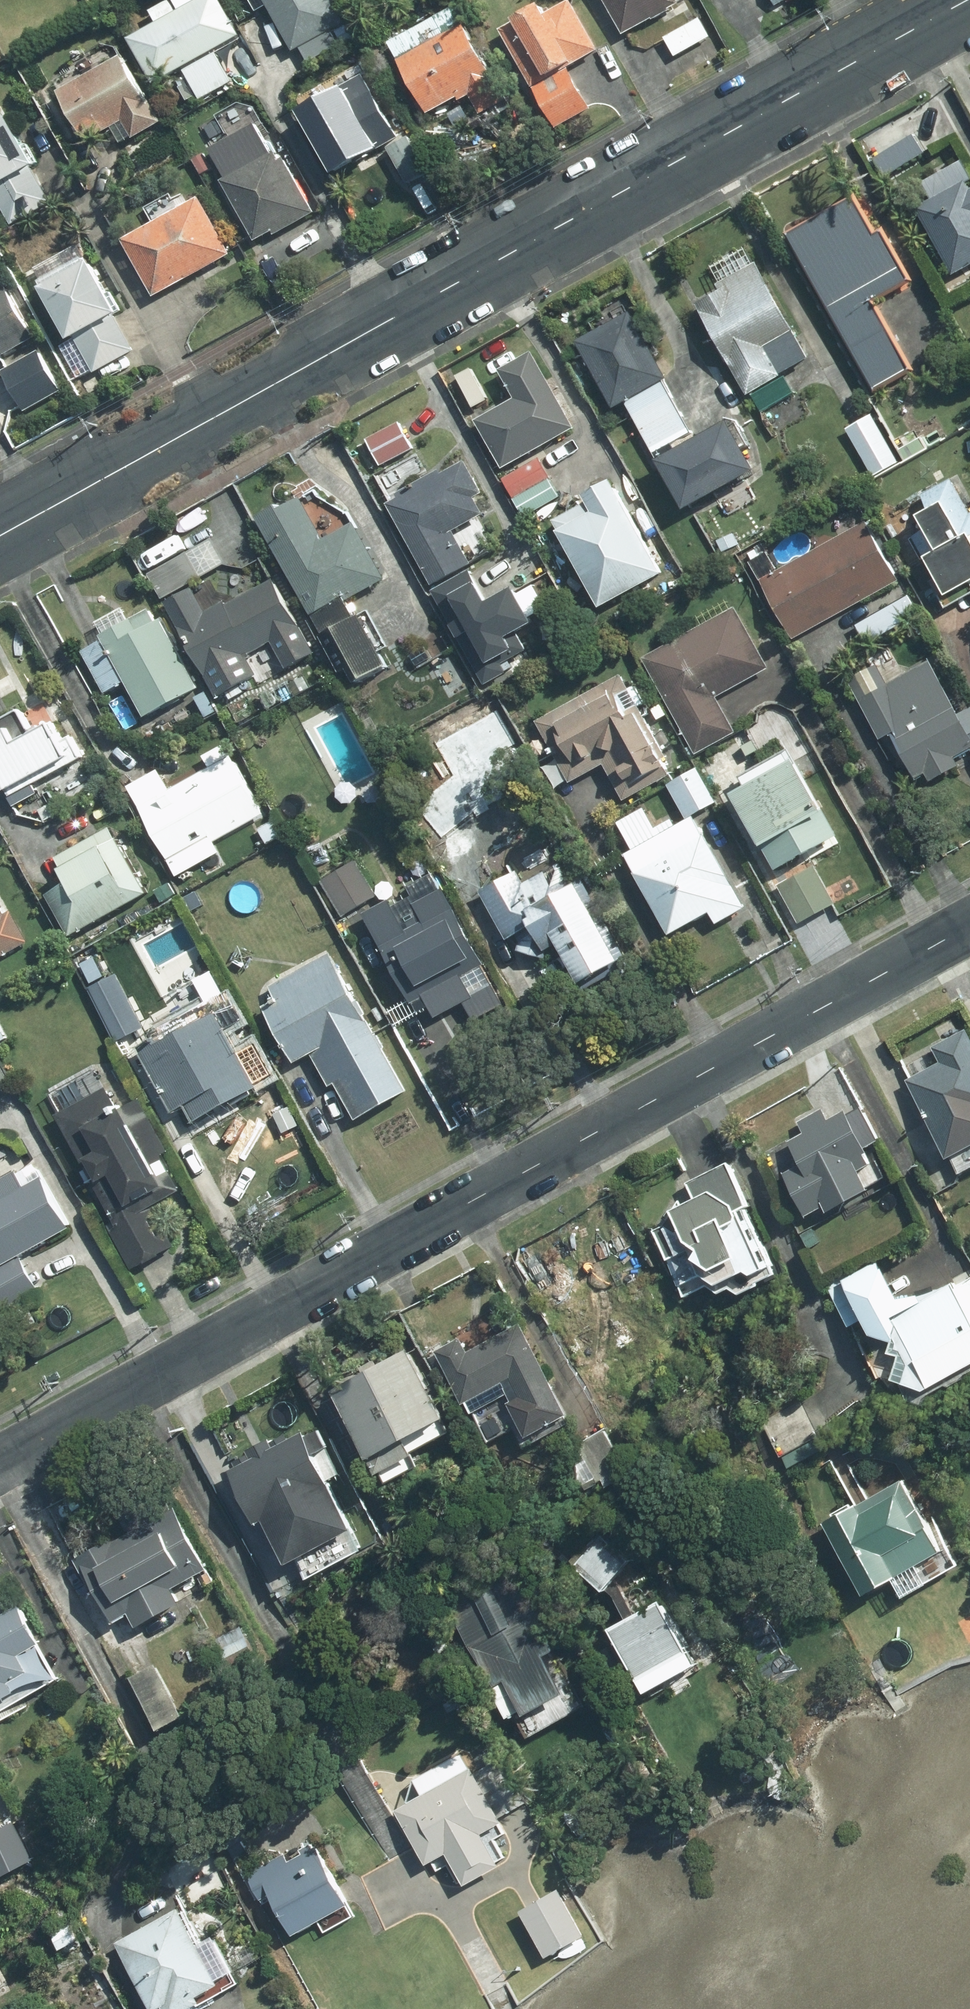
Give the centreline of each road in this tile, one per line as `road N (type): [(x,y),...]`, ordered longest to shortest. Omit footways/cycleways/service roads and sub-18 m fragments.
road 1 (residential): [(0,1459),(969,924)]
road 2 (secondary): [(0,533),(963,0)]

